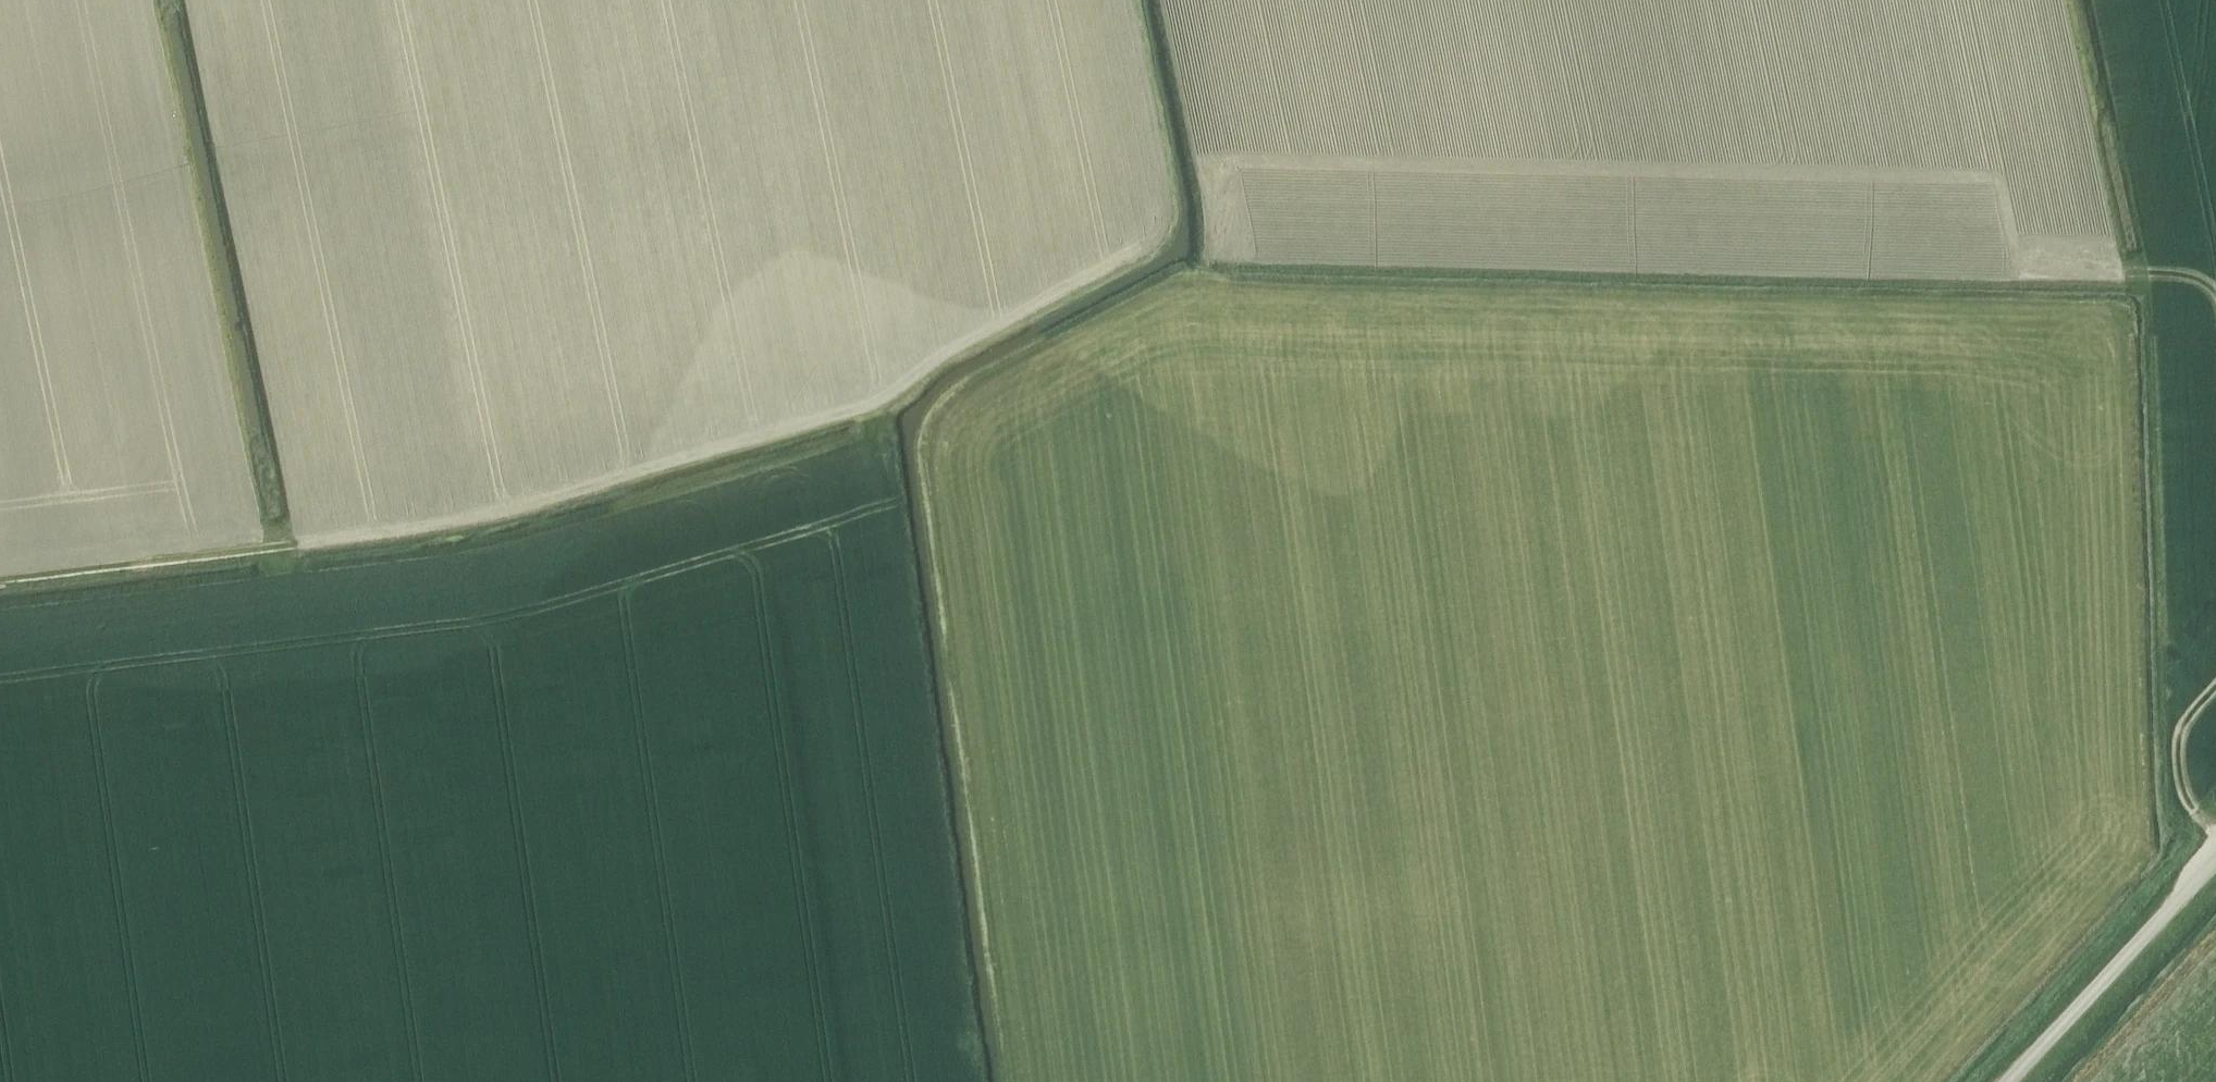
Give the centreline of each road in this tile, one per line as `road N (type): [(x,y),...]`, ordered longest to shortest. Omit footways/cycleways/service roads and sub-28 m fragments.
road 1 (track): [(0,584),(440,530)]
road 2 (unclassified): [(2004,1081),(2215,860)]

